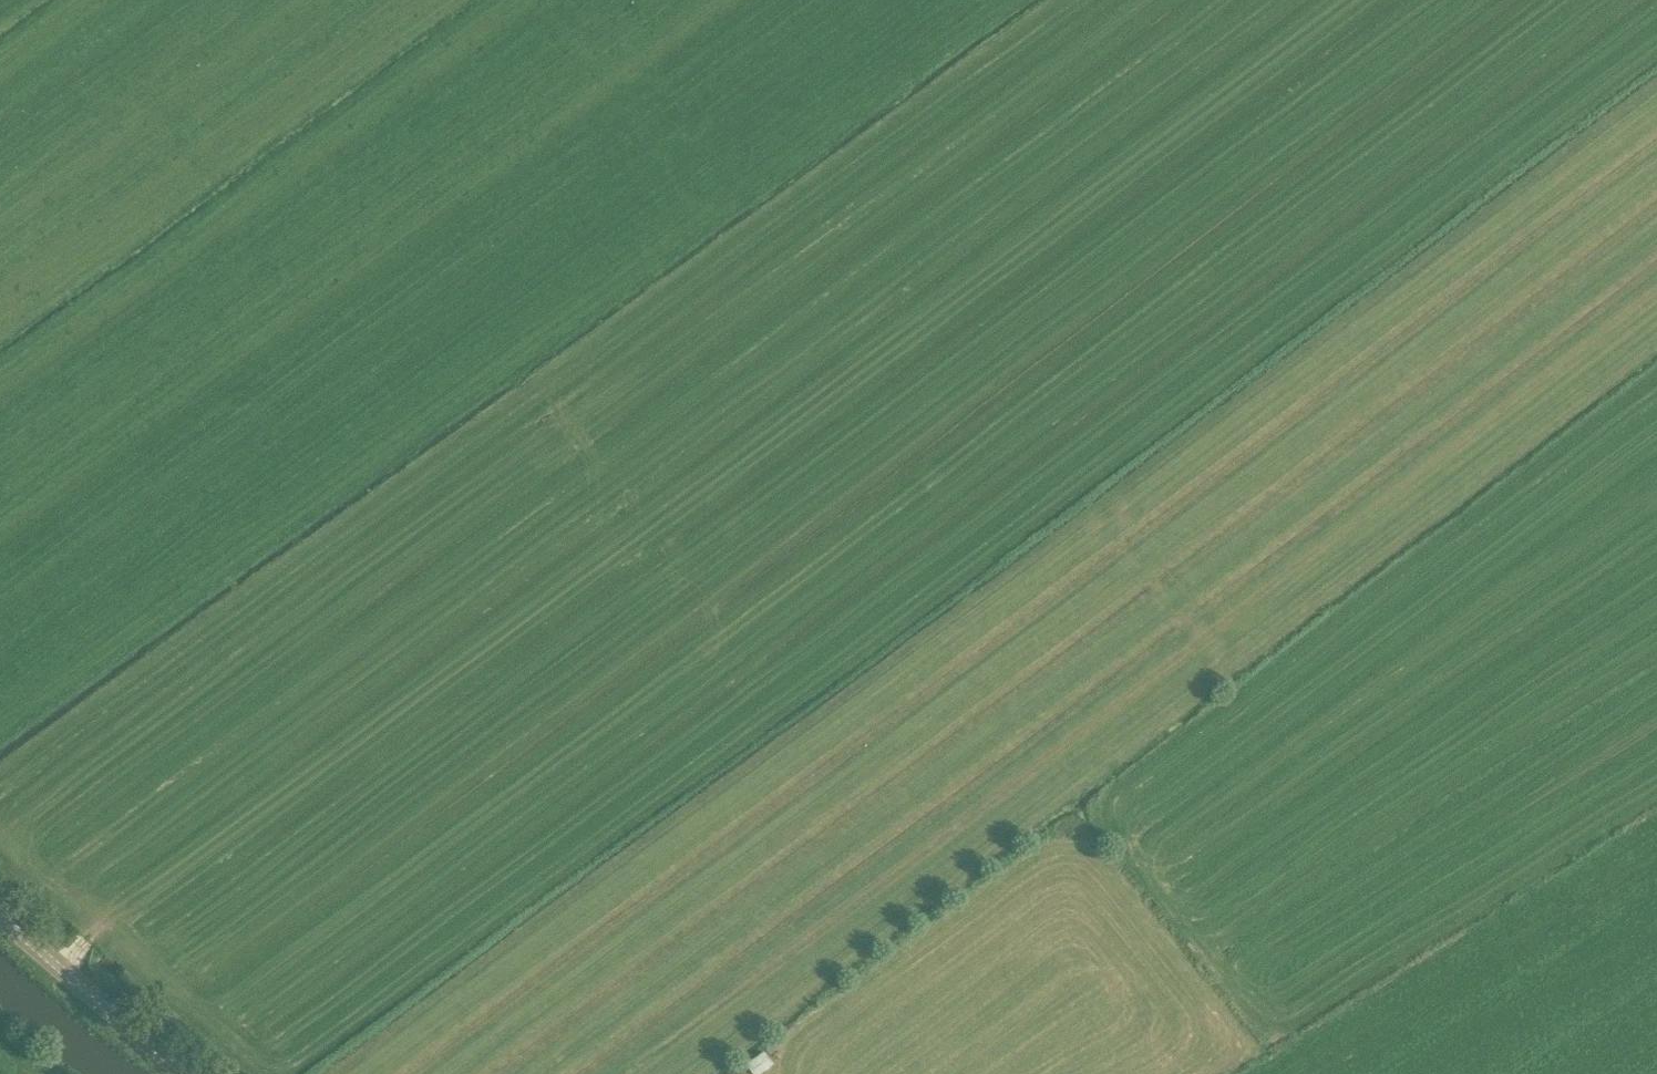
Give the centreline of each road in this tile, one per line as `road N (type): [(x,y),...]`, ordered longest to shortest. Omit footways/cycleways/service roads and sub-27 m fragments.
road 1 (tertiary): [(189,1073),(0,915)]

